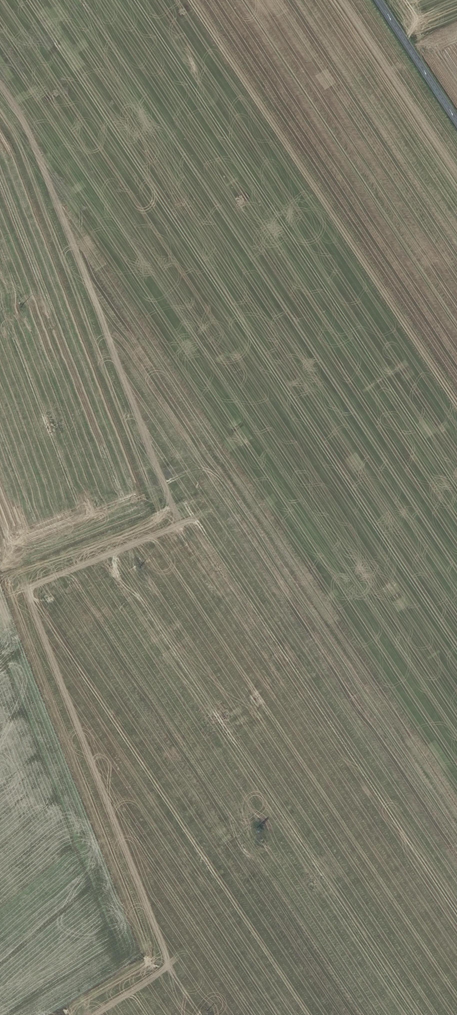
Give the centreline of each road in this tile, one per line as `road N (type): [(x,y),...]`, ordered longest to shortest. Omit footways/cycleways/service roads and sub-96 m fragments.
road 1 (secondary): [(456,120),(378,0)]

